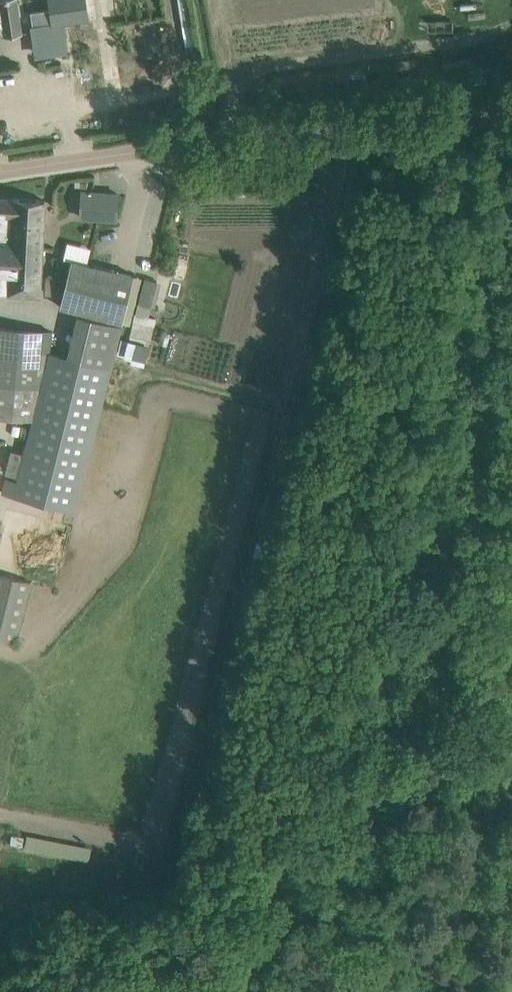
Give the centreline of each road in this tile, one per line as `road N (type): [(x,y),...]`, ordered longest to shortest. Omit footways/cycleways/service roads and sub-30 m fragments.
road 1 (unclassified): [(0,172),(198,144),(511,120)]

